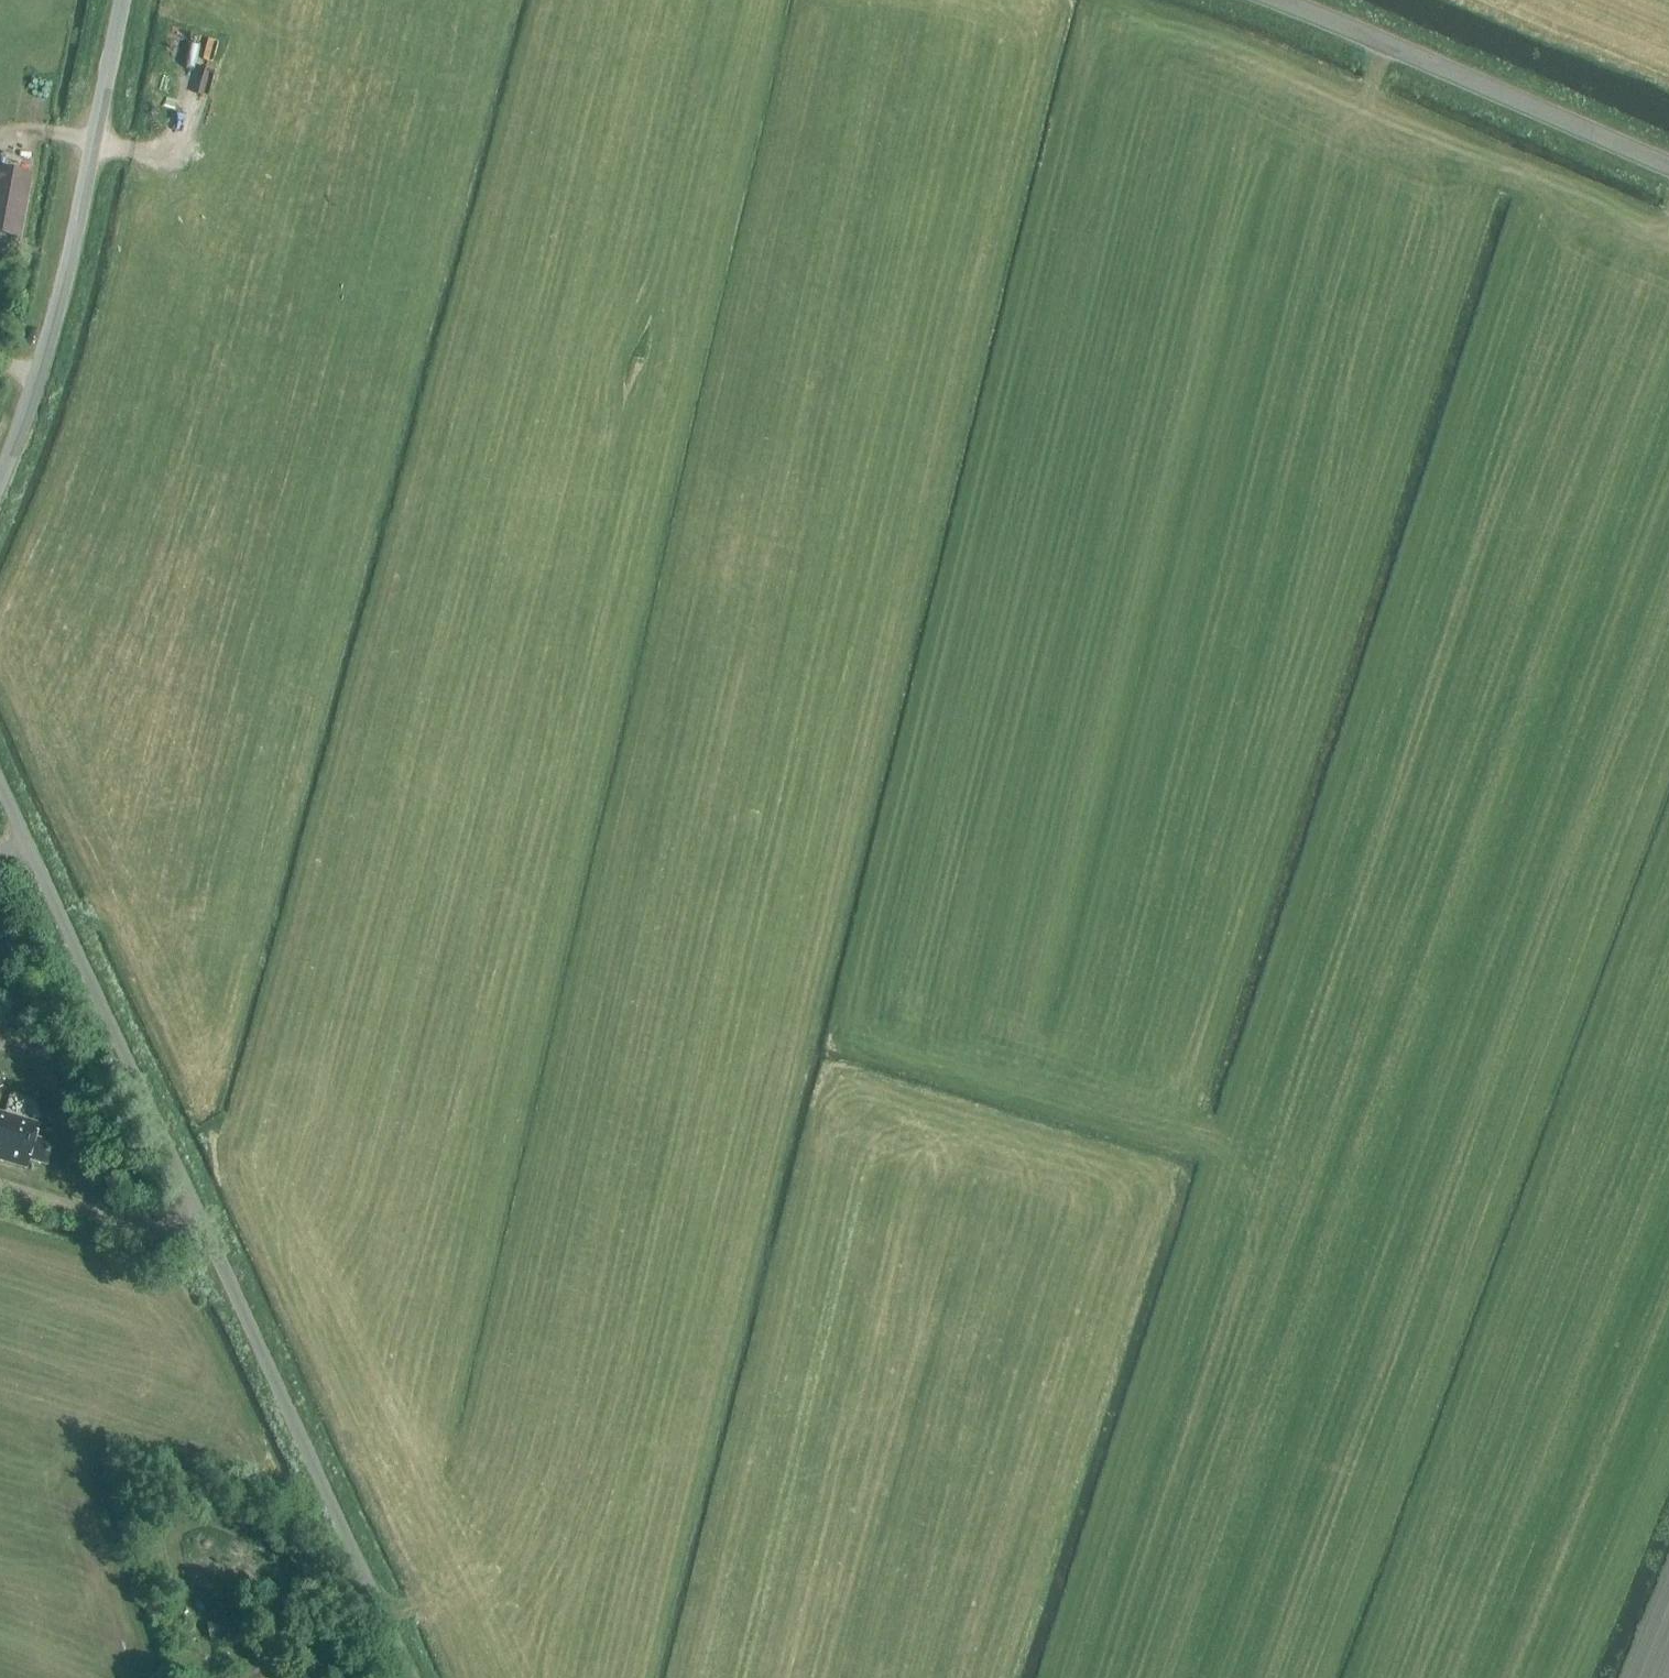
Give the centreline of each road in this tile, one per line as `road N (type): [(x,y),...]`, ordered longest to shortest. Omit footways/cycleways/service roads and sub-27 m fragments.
road 1 (unclassified): [(401,1677),(0,799)]
road 2 (unclassified): [(0,468),(74,227),(124,0)]
road 3 (unclassified): [(1668,168),(1283,0)]

